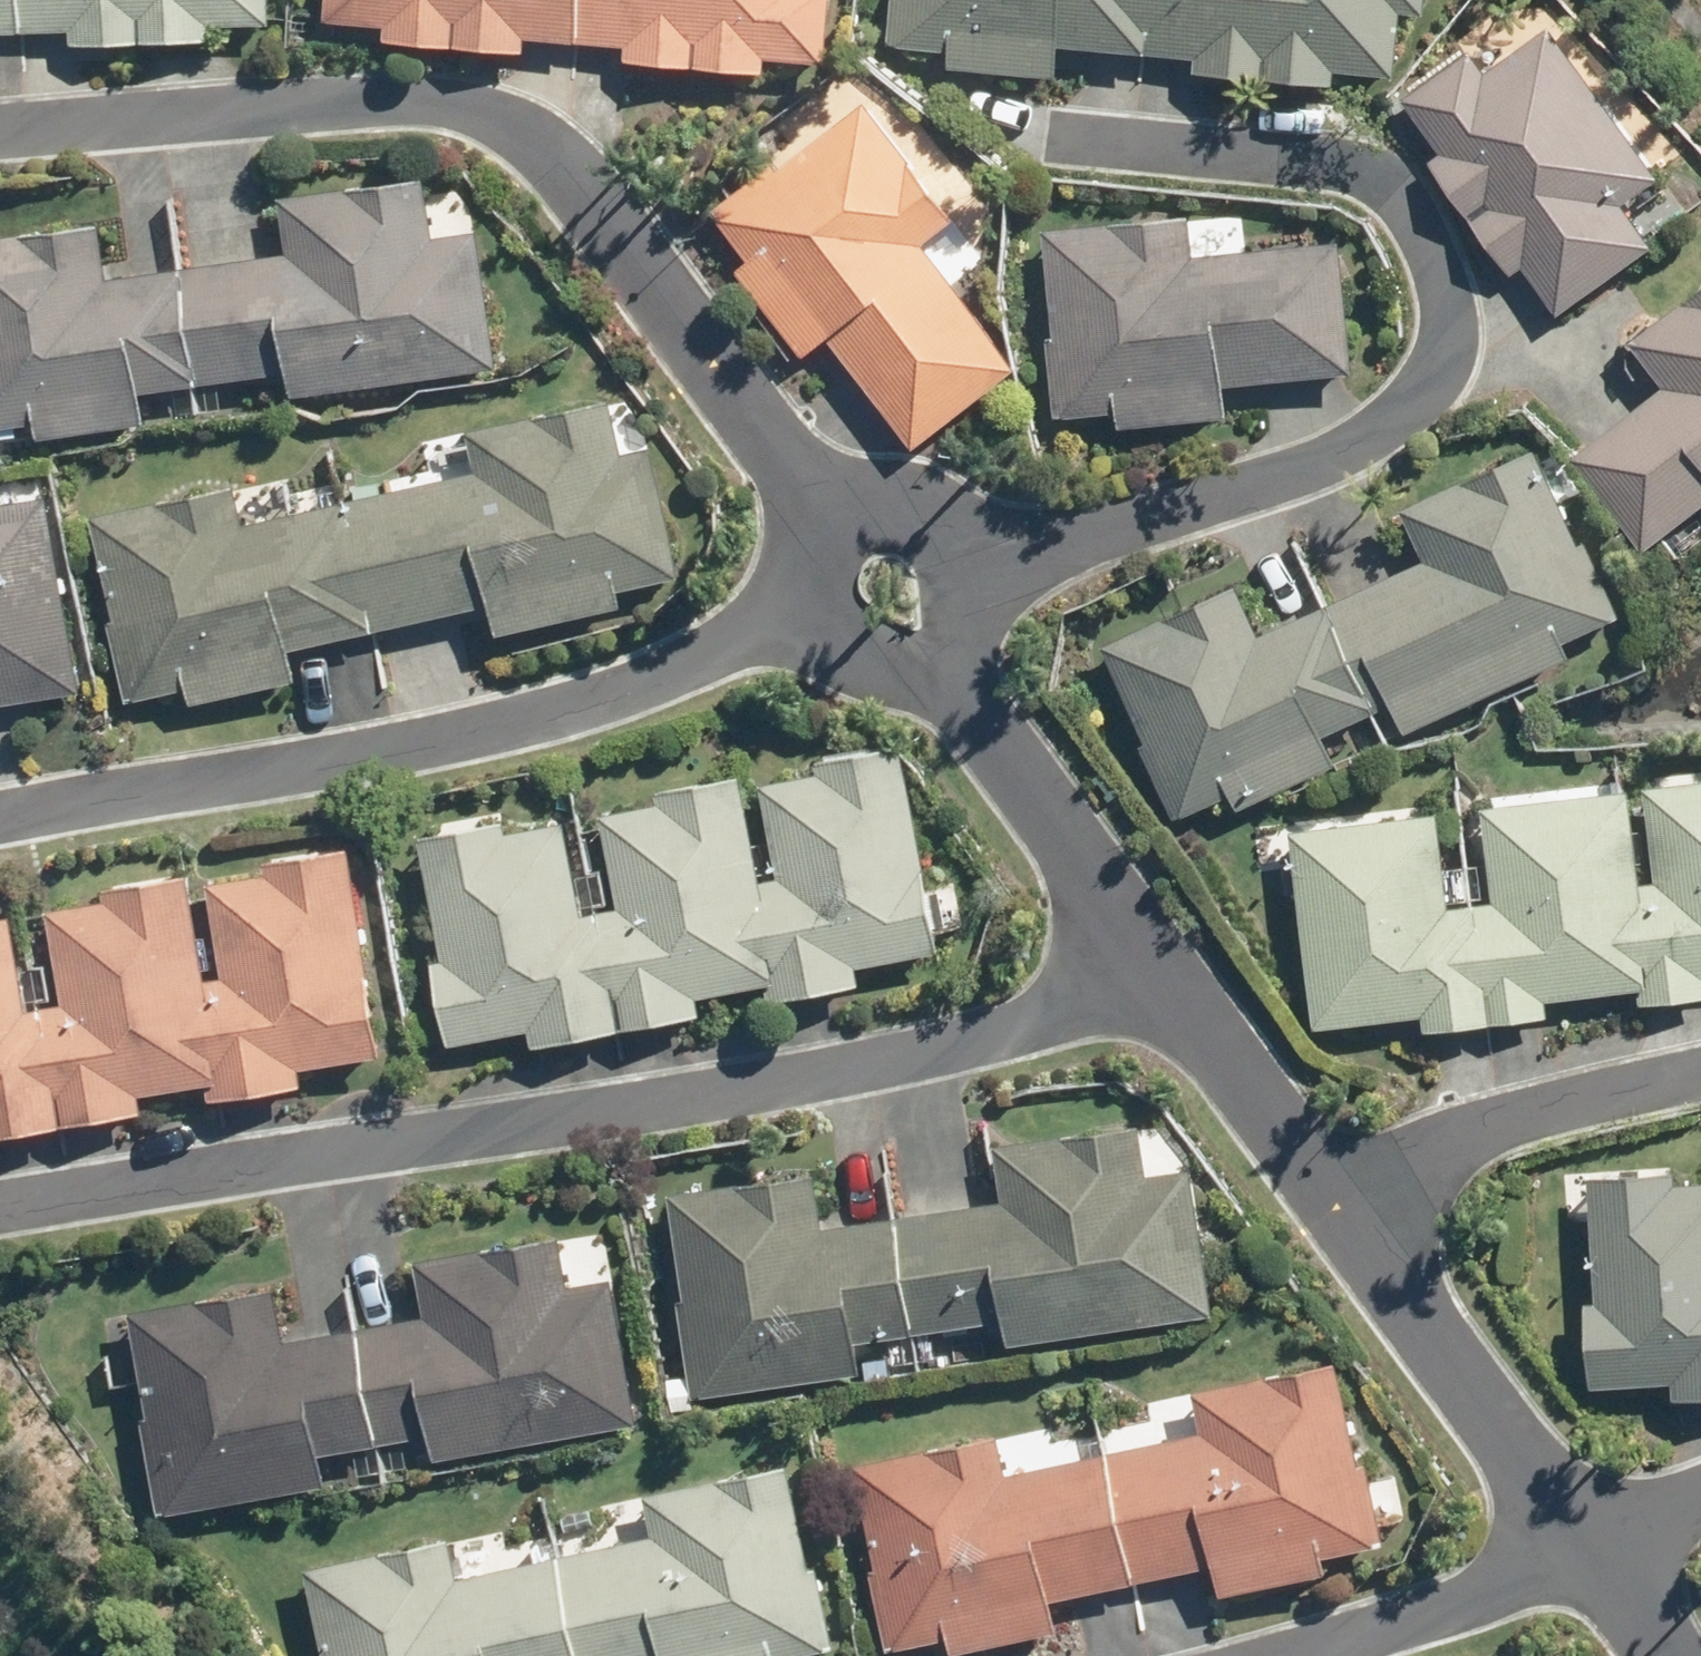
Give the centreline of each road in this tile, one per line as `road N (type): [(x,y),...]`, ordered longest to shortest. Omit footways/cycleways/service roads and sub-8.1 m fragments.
road 1 (residential): [(0,1209),(825,1073),(1011,1030),(1147,965)]
road 2 (residential): [(1021,140),(1307,145),(1388,193),(1441,288),(1426,380),(1341,451),(973,563)]
road 3 (residential): [(0,819),(307,774),(605,705),(805,621)]
road 4 (residential): [(473,103),(573,159),(834,516)]
road 5 (residential): [(0,128),(279,105),(473,103)]
road 6 (residential): [(1339,1210),(1578,1558)]
road 7 (residential): [(1700,1082),(1486,1136),(1339,1210)]
road 8 (residential): [(937,660),(1147,965)]
road 9 (residential): [(1275,1655),(1578,1558)]
road 10 (residential): [(1147,965),(1339,1210)]
road 11 (residential): [(834,516),(888,498),(916,503),(961,537),(973,563)]
road 12 (residential): [(937,660),(913,671),(862,671),(838,660),(805,621)]
road 13 (residential): [(1700,1506),(1578,1558)]

